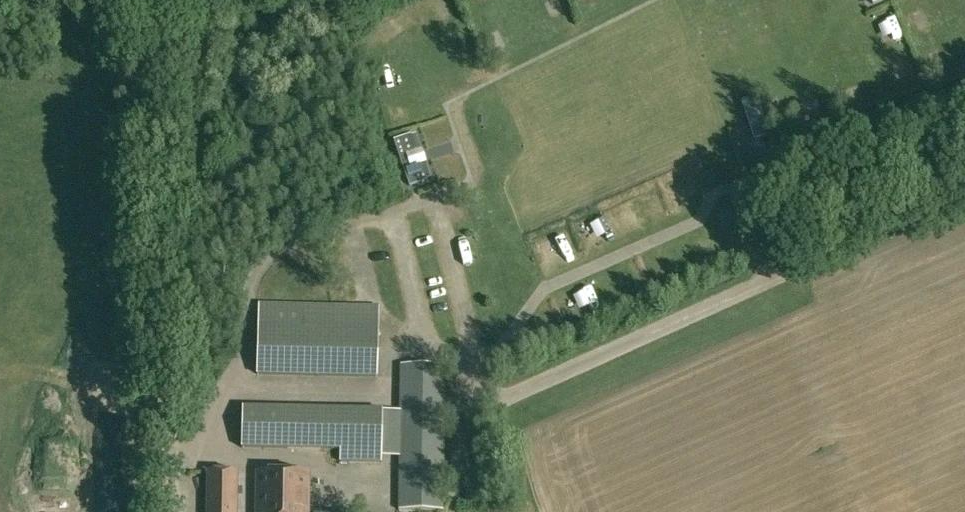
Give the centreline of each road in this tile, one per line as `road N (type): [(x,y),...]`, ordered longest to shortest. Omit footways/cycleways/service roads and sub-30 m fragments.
road 1 (track): [(168,455),(139,7)]

